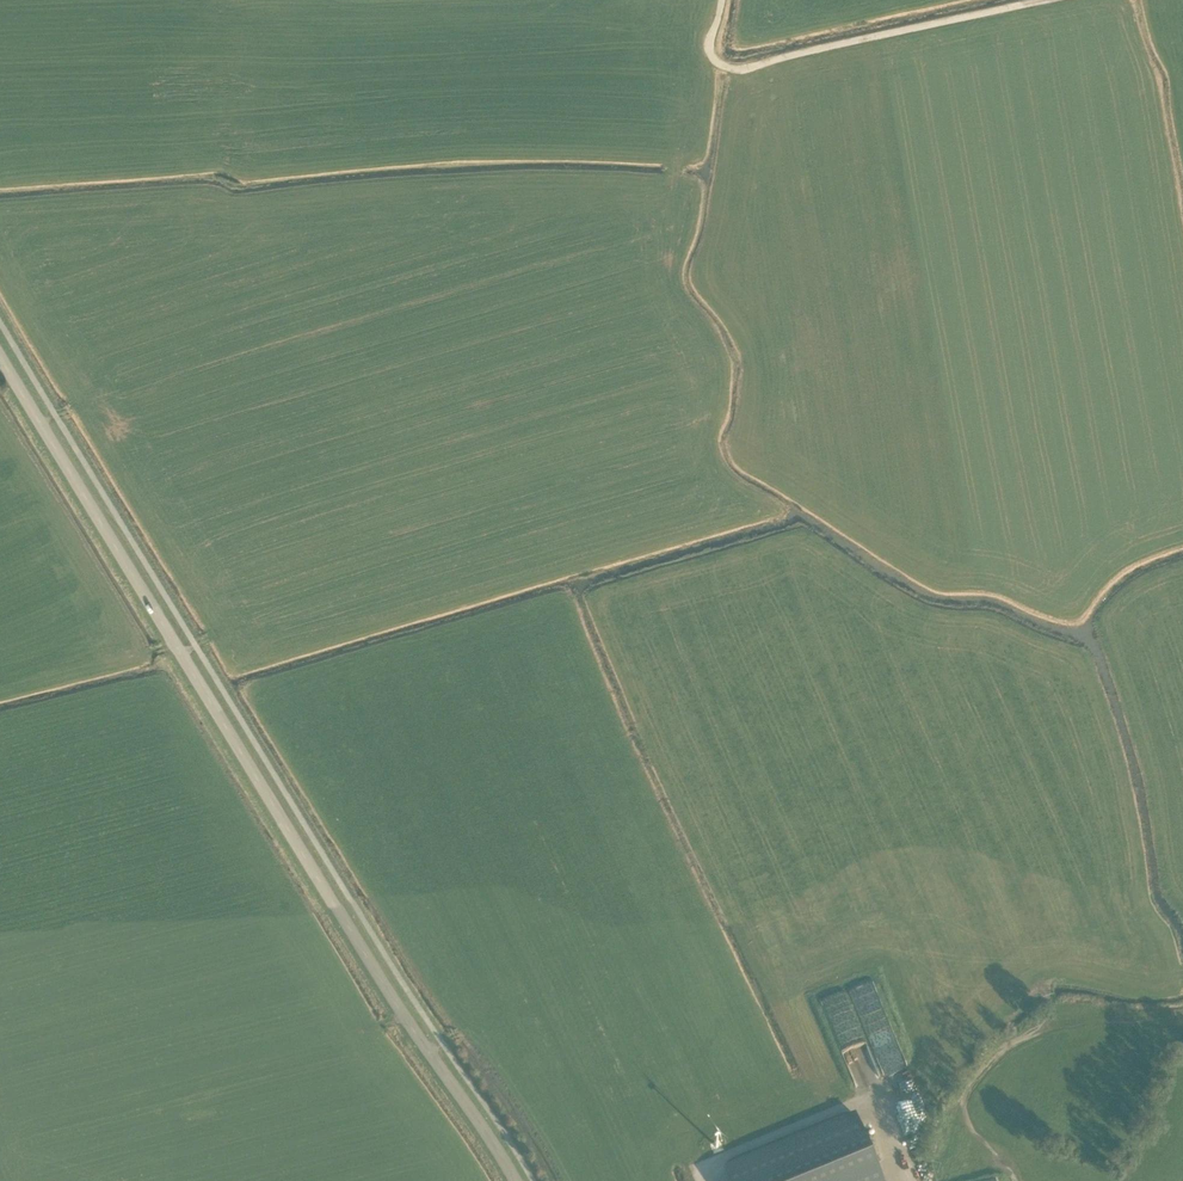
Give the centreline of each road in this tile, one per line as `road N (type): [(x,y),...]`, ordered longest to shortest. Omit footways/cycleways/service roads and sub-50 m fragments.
road 1 (secondary): [(515,1180),(391,997),(0,354)]

